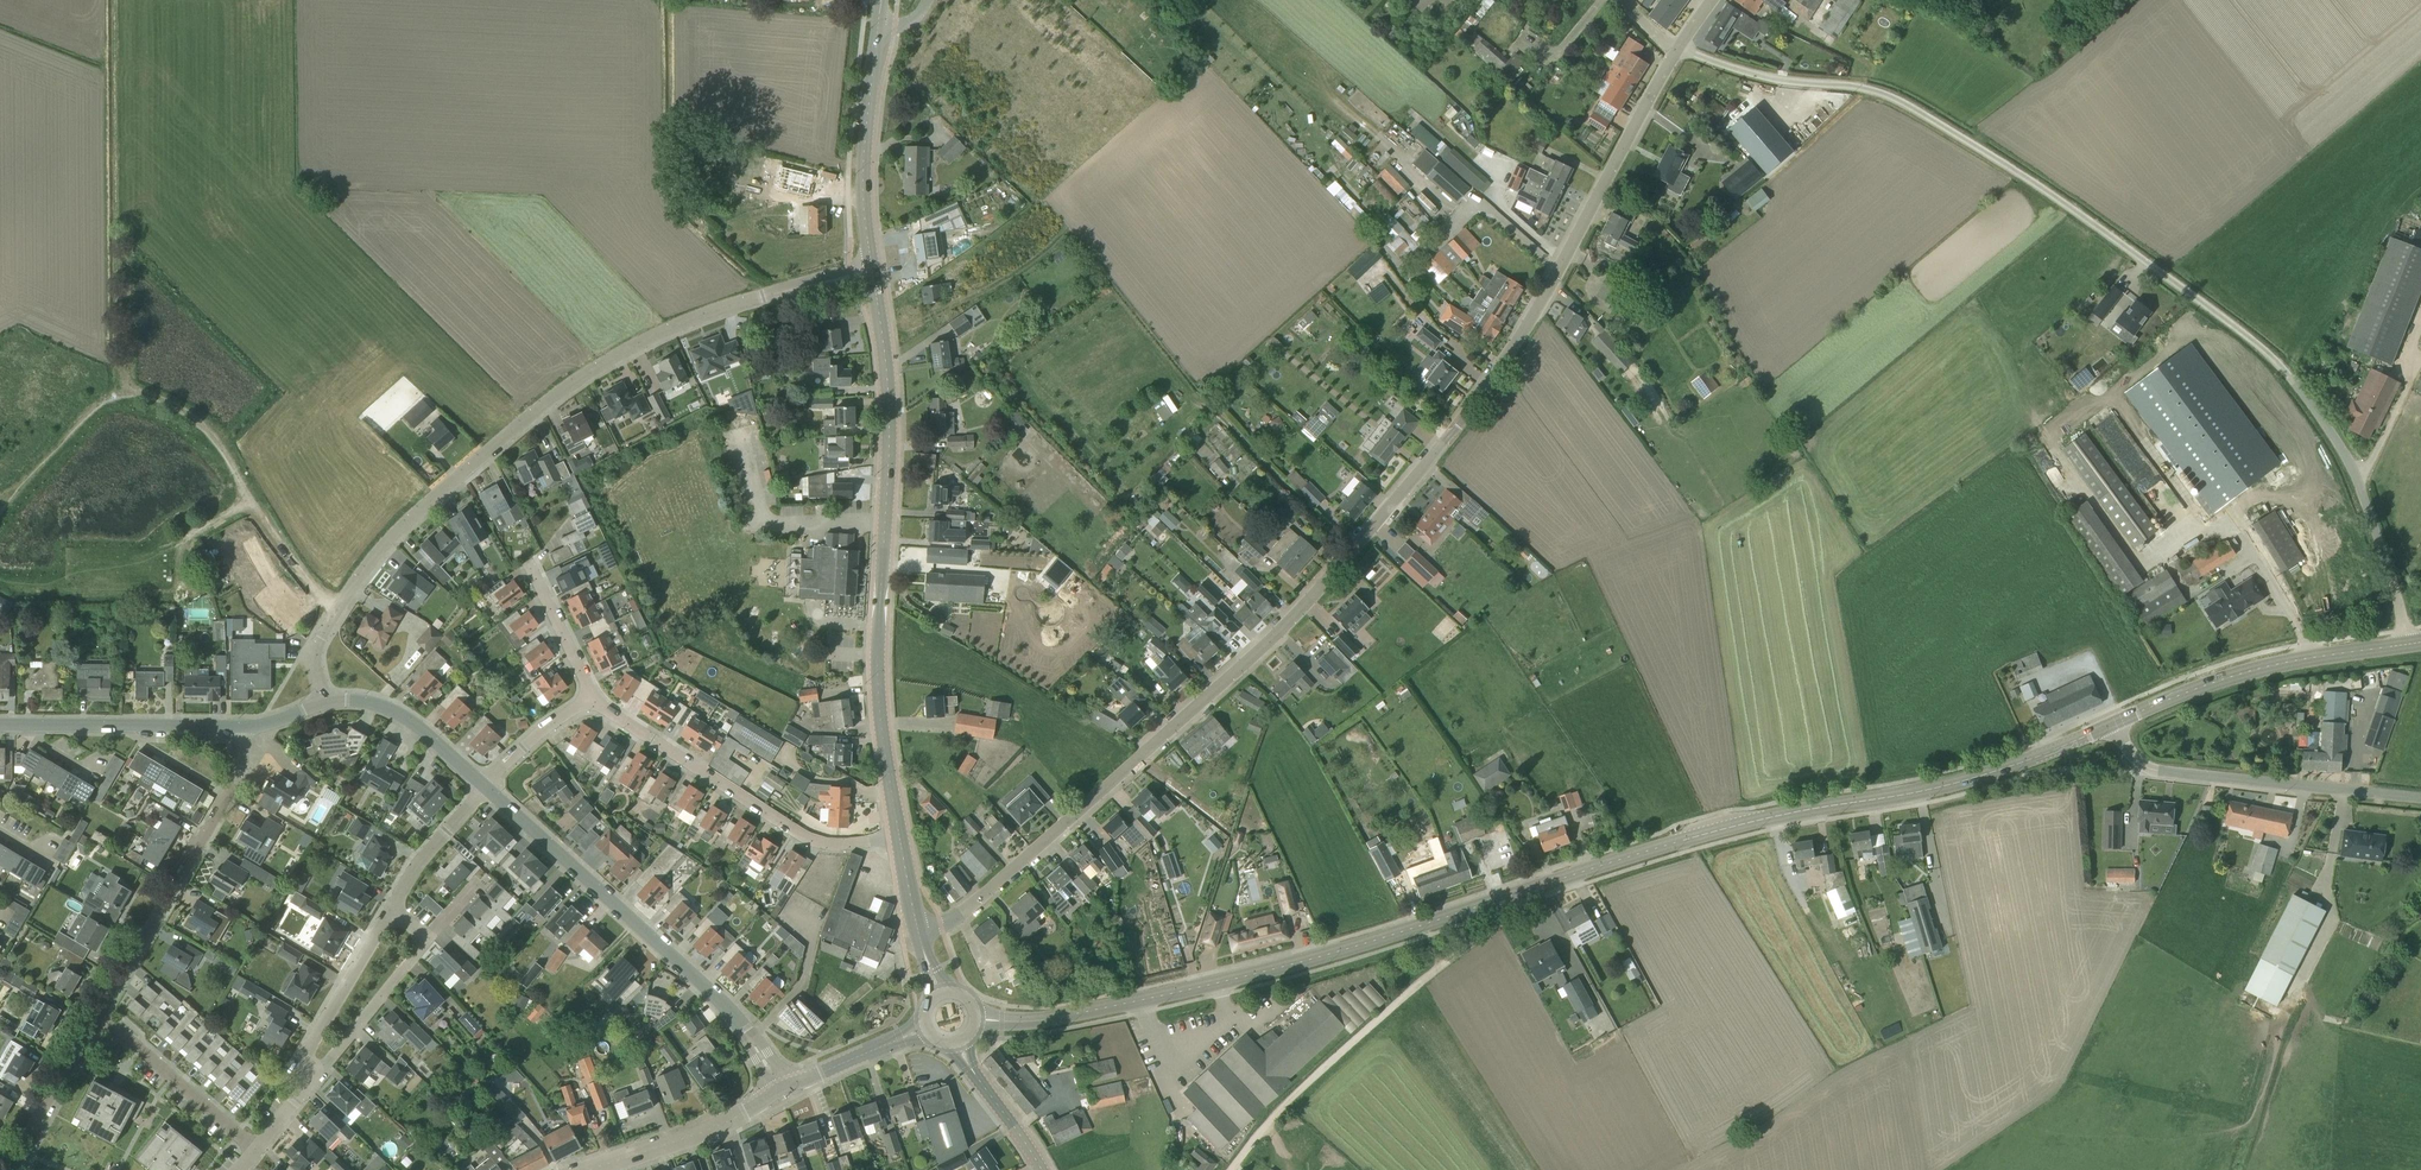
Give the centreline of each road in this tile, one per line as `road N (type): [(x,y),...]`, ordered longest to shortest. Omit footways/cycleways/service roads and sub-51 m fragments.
road 1 (unclassified): [(920,935),(961,913),(1122,777),(1257,655),(1376,531),(1528,329),(1687,59)]
road 2 (unclassified): [(2409,645),(2355,472),(2261,345),(1952,122),(1861,91),(1687,59)]
road 3 (tertiary): [(1520,892),(1796,812),(1990,777),(2114,723)]
road 4 (unclassified): [(362,576),(406,524),(610,361),(689,318),(799,281),(872,270)]
road 5 (tertiary): [(979,1020),(1043,1020),(1237,978),(1520,892)]
road 6 (track): [(336,611),(293,563),(216,440),(155,397),(104,401),(0,510)]
road 7 (residential): [(256,1148),(306,1087),(308,1050),(418,864),(484,785)]
road 8 (tertiary): [(782,1088),(703,984),(484,785)]
road 9 (track): [(1521,904),(1287,1104),(1231,1169)]
road 10 (residential): [(899,836),(849,844),(796,833),(592,696)]
road 11 (unclassified): [(2420,798),(2168,772),(2140,761),(2114,723)]
road 12 (residential): [(96,1010),(235,784),(238,726)]
road 13 (tertiary): [(899,836),(878,672),(885,522)]
road 14 (tertiary): [(2114,723),(2260,669),(2409,645)]
road 15 (tertiary): [(885,522),(889,419),(872,270)]
road 16 (tertiary): [(872,270),(864,170),(879,28)]
road 17 (tertiary): [(0,723),(238,726)]
road 18 (unclassified): [(885,522),(764,524),(740,430)]
road 19 (residential): [(256,1148),(96,1010)]
road 20 (residential): [(588,1169),(693,1135),(782,1088)]
road 21 (tertiary): [(484,785),(398,712),(349,698),(322,702)]
road 22 (residential): [(6,1169),(96,1010)]
road 23 (residential): [(592,696),(530,565)]
road 24 (residential): [(322,702),(313,654),(362,576)]
road 25 (residential): [(484,785),(546,726),(592,696)]
road 26 (track): [(254,503),(184,543),(180,593)]
road 27 (tertiary): [(782,1088),(896,1040)]

